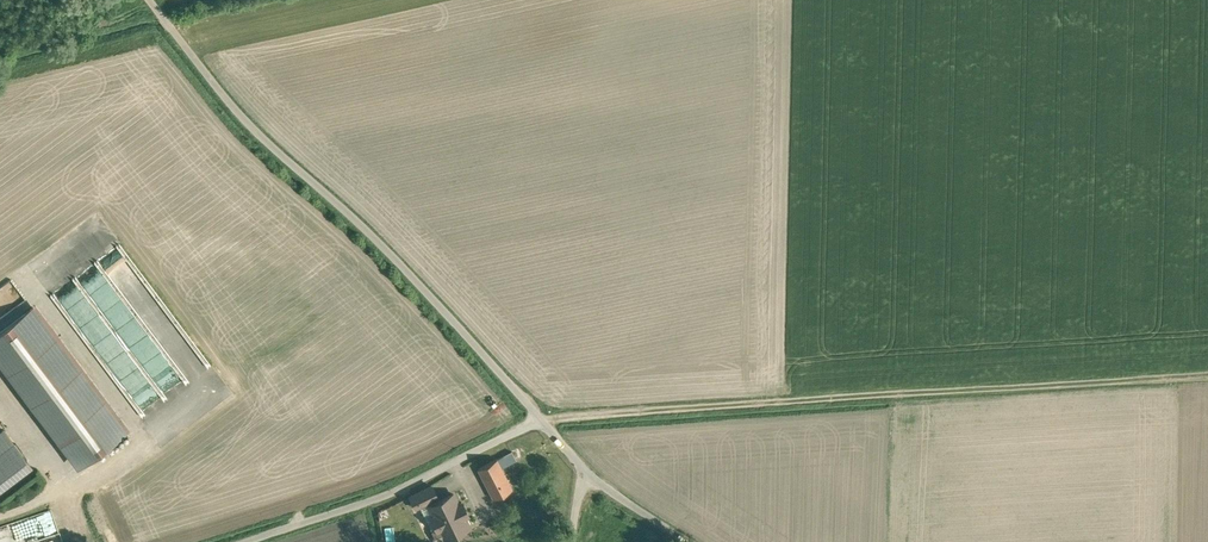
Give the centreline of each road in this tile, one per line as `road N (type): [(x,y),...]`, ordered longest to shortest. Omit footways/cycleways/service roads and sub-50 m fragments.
road 1 (track): [(540,421),(1207,376)]
road 2 (unclassified): [(540,421),(380,247),(233,111),(148,0)]
road 3 (unclassified): [(540,421),(376,501),(247,541)]
road 4 (unclassified): [(685,541),(586,476),(540,421)]

